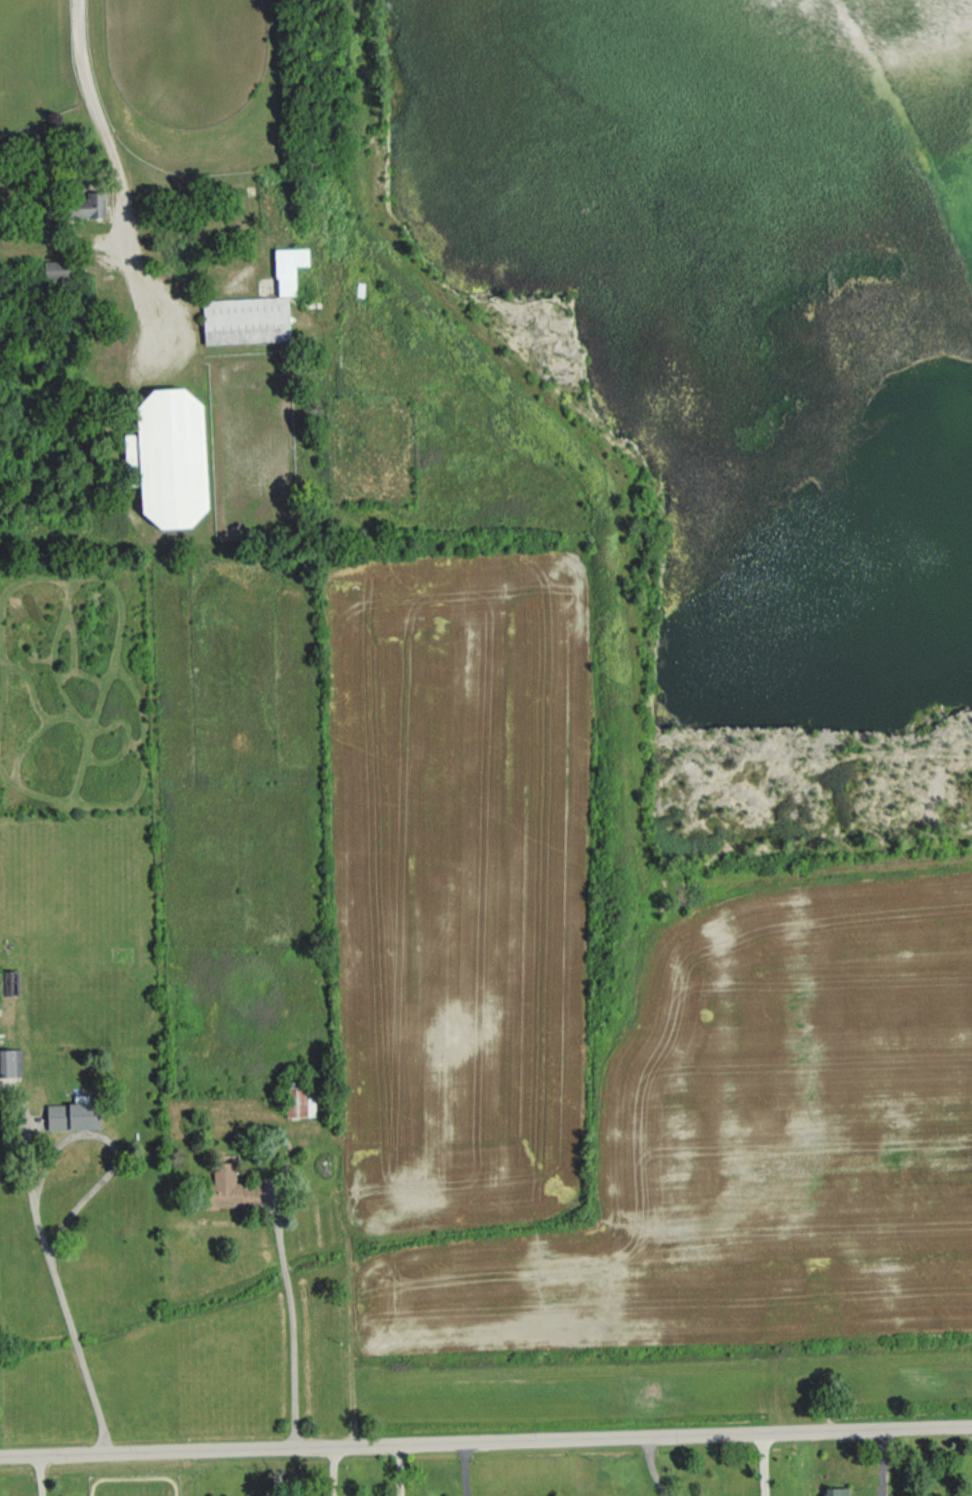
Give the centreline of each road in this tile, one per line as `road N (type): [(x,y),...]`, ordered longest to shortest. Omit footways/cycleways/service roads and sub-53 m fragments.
road 1 (residential): [(0,1454),(971,1423)]

